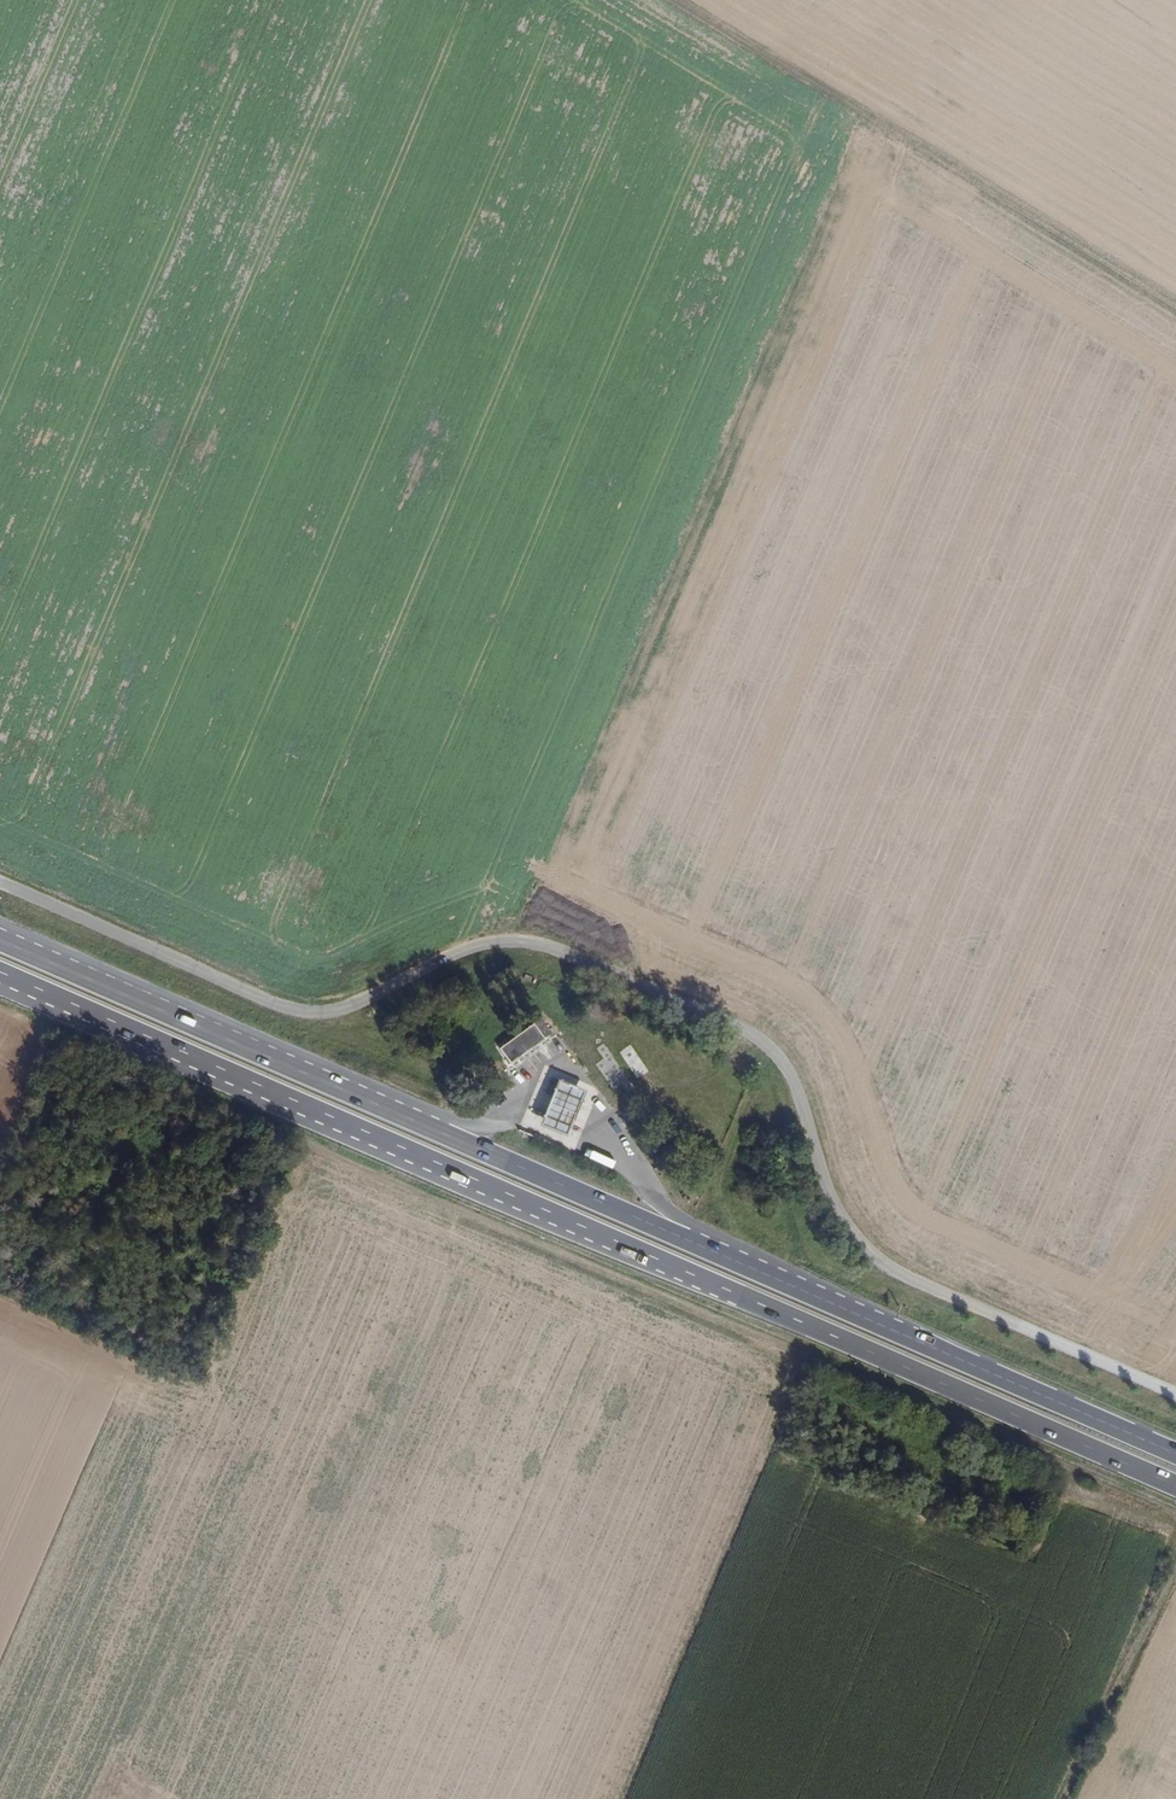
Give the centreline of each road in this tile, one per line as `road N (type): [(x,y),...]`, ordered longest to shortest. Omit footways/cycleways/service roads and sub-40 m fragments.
road 1 (unclassified): [(0,883),(306,1012),(336,1011),(477,948),(518,941),(751,1031),(786,1065),(835,1203),(879,1260),(1175,1394)]
road 2 (trunk): [(0,972),(1175,1485)]
road 3 (trunk): [(1175,1452),(0,940)]
road 4 (track): [(1175,1518),(332,1154)]
road 5 (track): [(678,0),(1175,308)]
road 6 (track): [(1063,1798),(1175,1568)]

